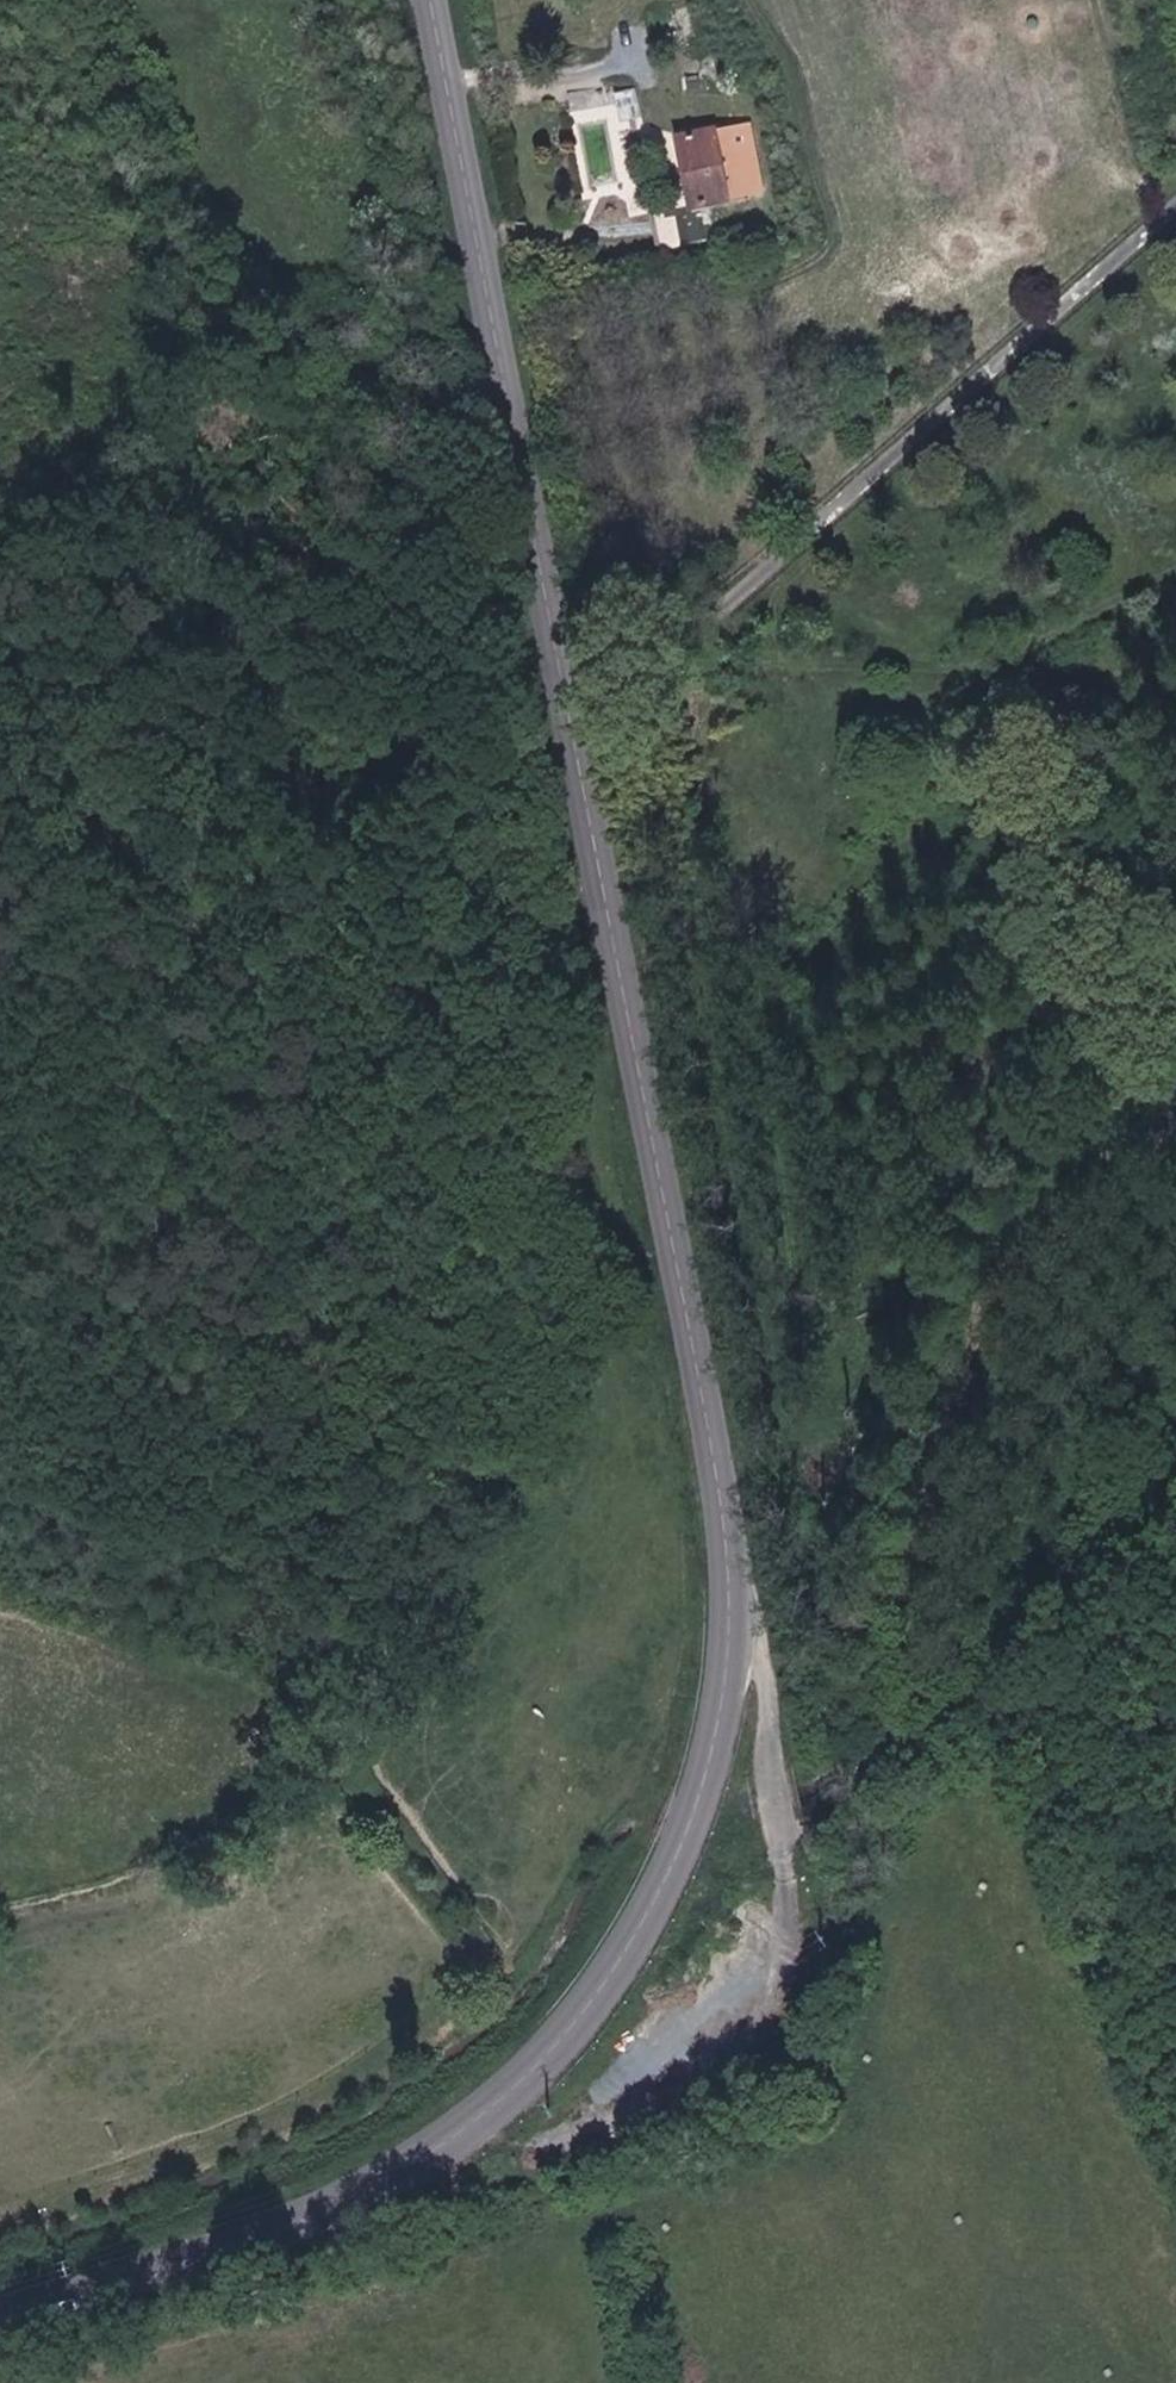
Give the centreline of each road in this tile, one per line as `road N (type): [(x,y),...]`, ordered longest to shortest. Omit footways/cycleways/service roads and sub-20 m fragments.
road 1 (secondary): [(0,2321),(287,2227),(386,2185),(480,2121),(572,2029),(684,1839),(719,1727),(732,1603),(714,1440),(439,0)]
road 2 (track): [(904,1713),(915,1629),(1047,1267),(1175,1153)]
road 3 (track): [(1175,1555),(952,1709),(719,1727)]

